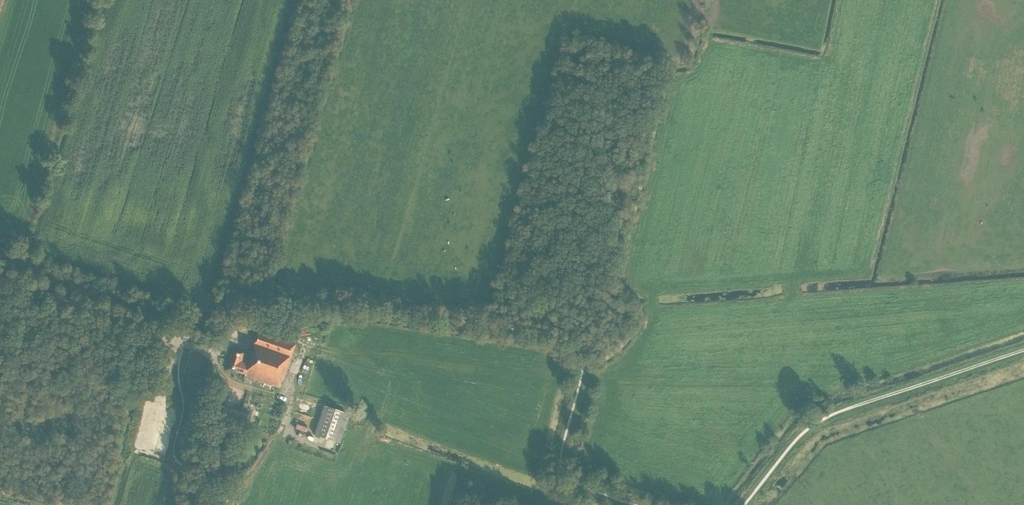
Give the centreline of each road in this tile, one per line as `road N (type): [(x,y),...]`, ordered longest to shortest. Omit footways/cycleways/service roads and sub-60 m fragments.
road 1 (unclassified): [(183,346),(0,282)]

